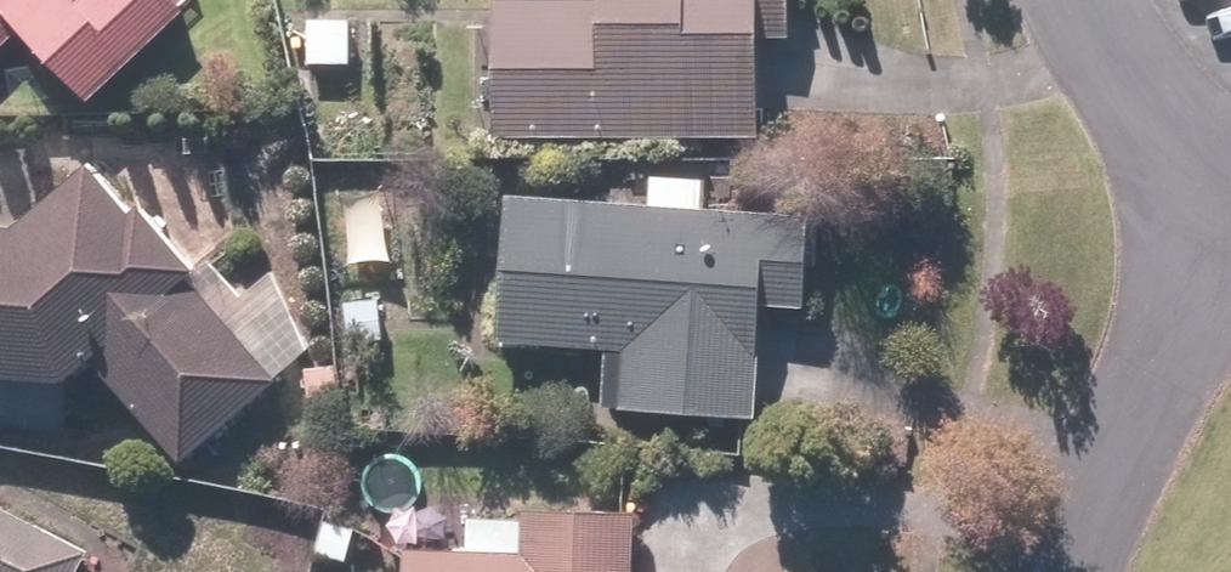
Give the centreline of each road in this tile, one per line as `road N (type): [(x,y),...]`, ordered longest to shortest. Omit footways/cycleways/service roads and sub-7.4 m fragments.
road 1 (residential): [(1221,219),(1208,281),(1068,571)]
road 2 (residential): [(1090,0),(1127,93),(1221,219)]

